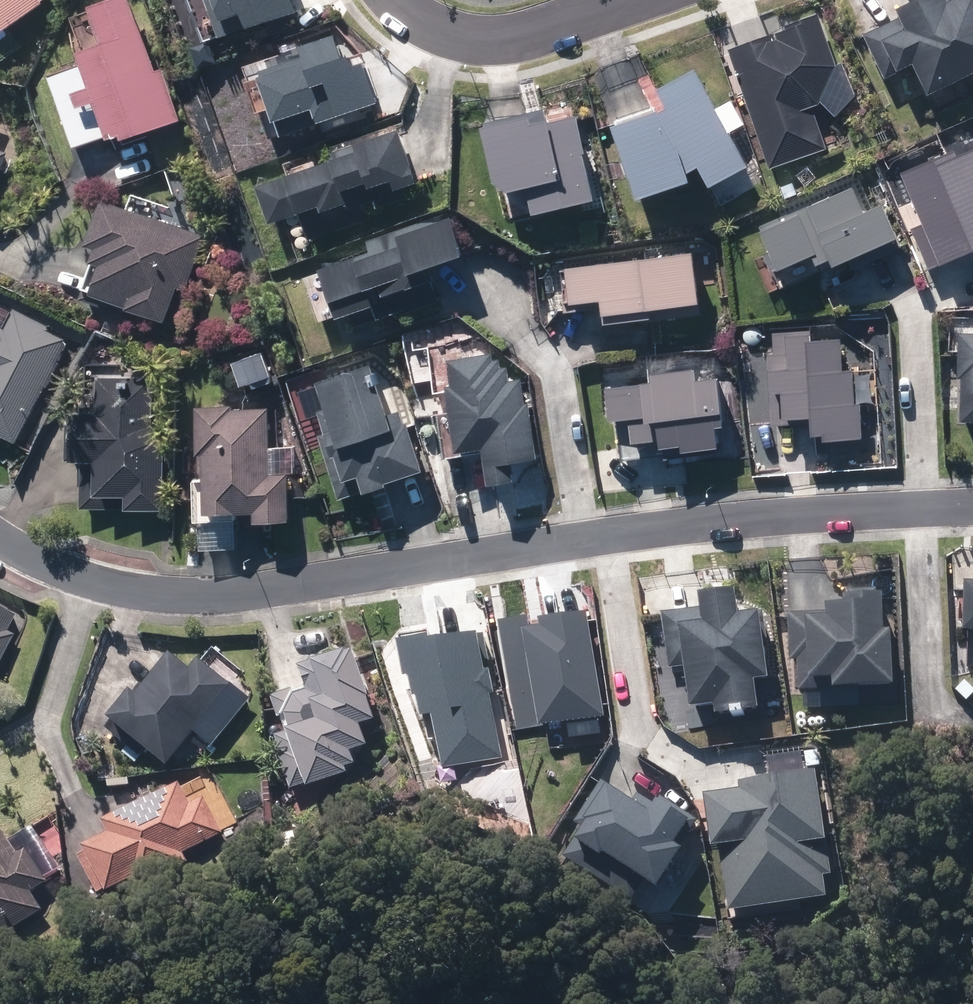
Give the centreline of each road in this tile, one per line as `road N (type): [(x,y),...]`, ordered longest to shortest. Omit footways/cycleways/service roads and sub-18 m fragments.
road 1 (residential): [(972,506),(639,531),(214,596),(105,586),(0,546)]
road 2 (residential): [(631,0),(527,39),(462,40),(396,0)]

